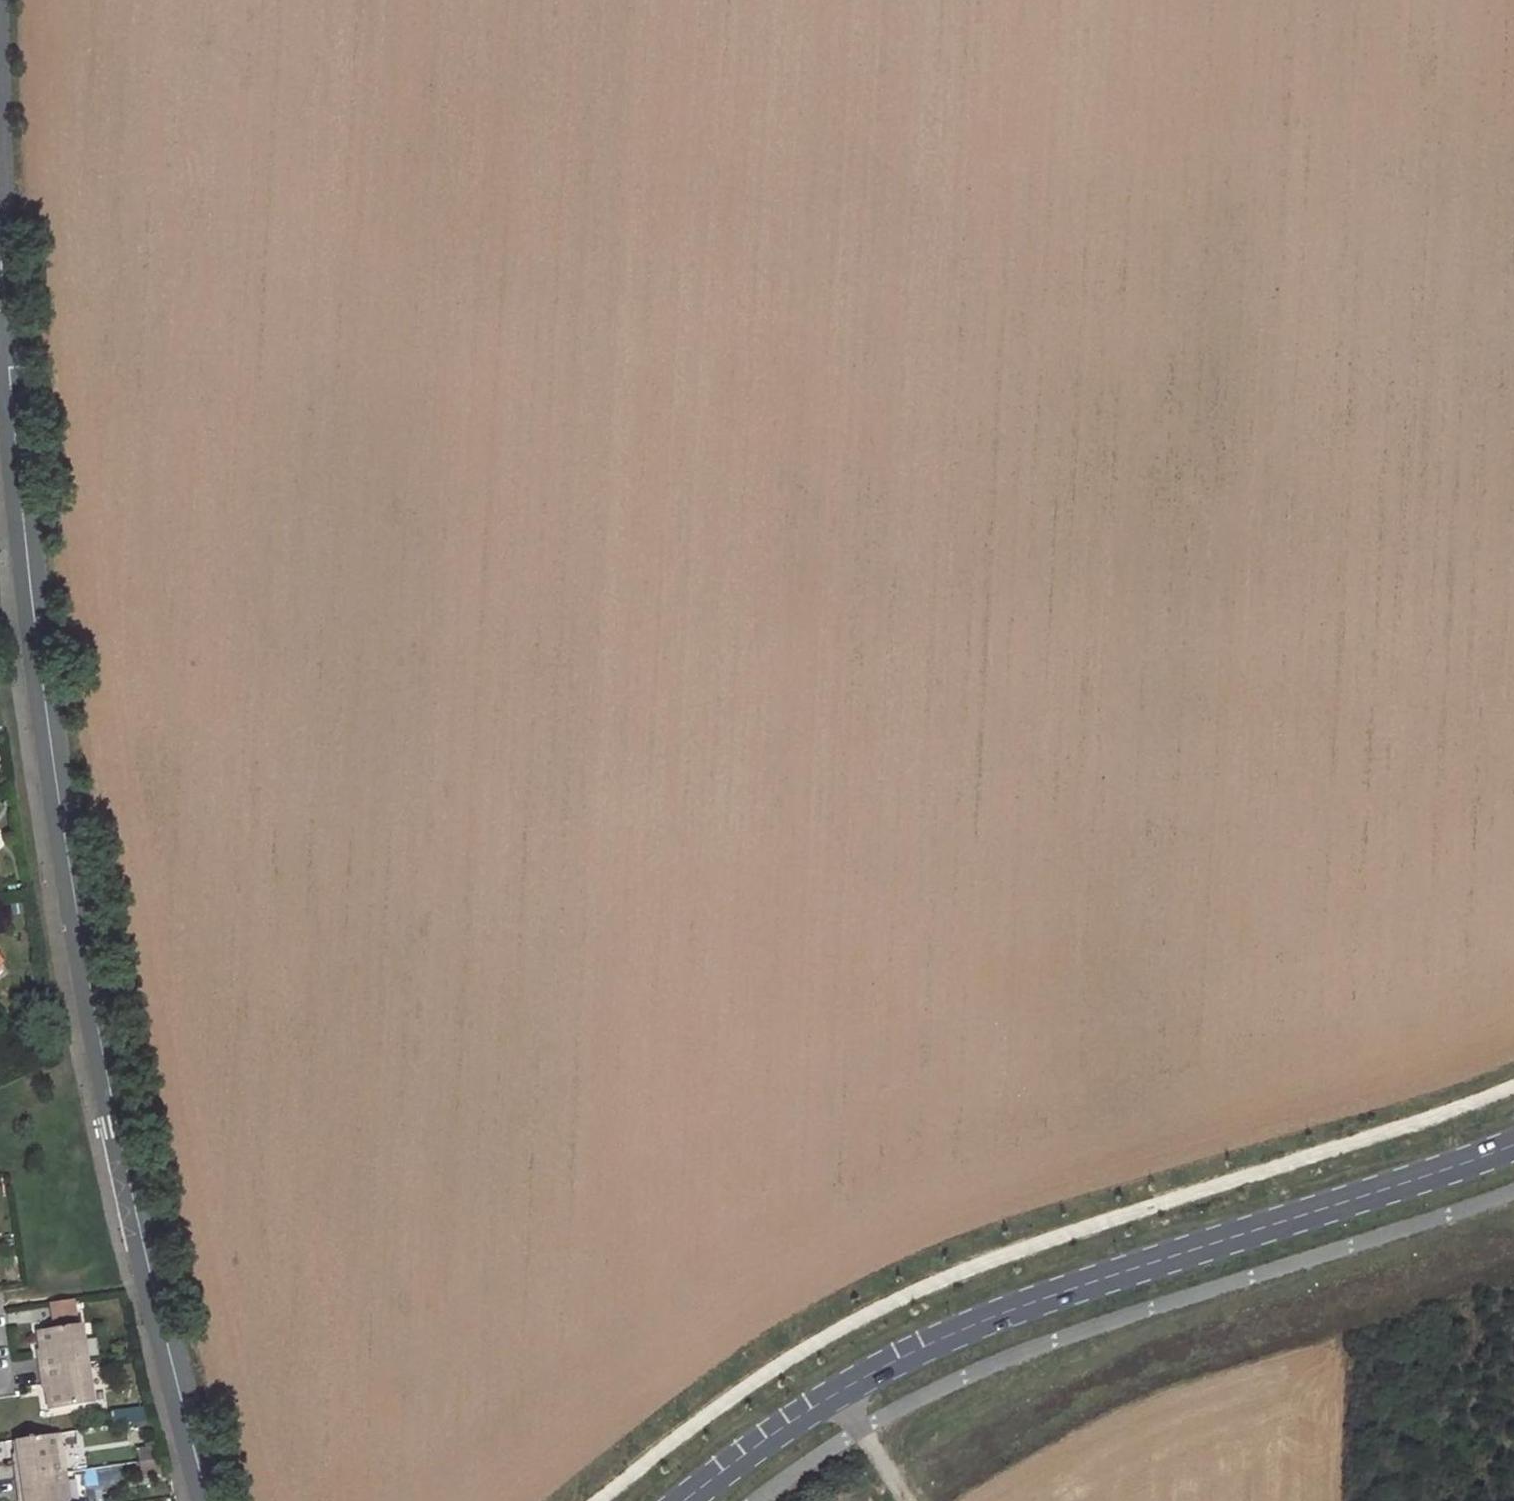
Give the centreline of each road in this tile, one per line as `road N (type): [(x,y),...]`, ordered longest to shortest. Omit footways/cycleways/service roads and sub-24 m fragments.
road 1 (unclassified): [(6,347),(34,621),(98,1037),(209,1500)]
road 2 (tertiary): [(685,1500),(902,1353),(1017,1301),(1513,1143)]

